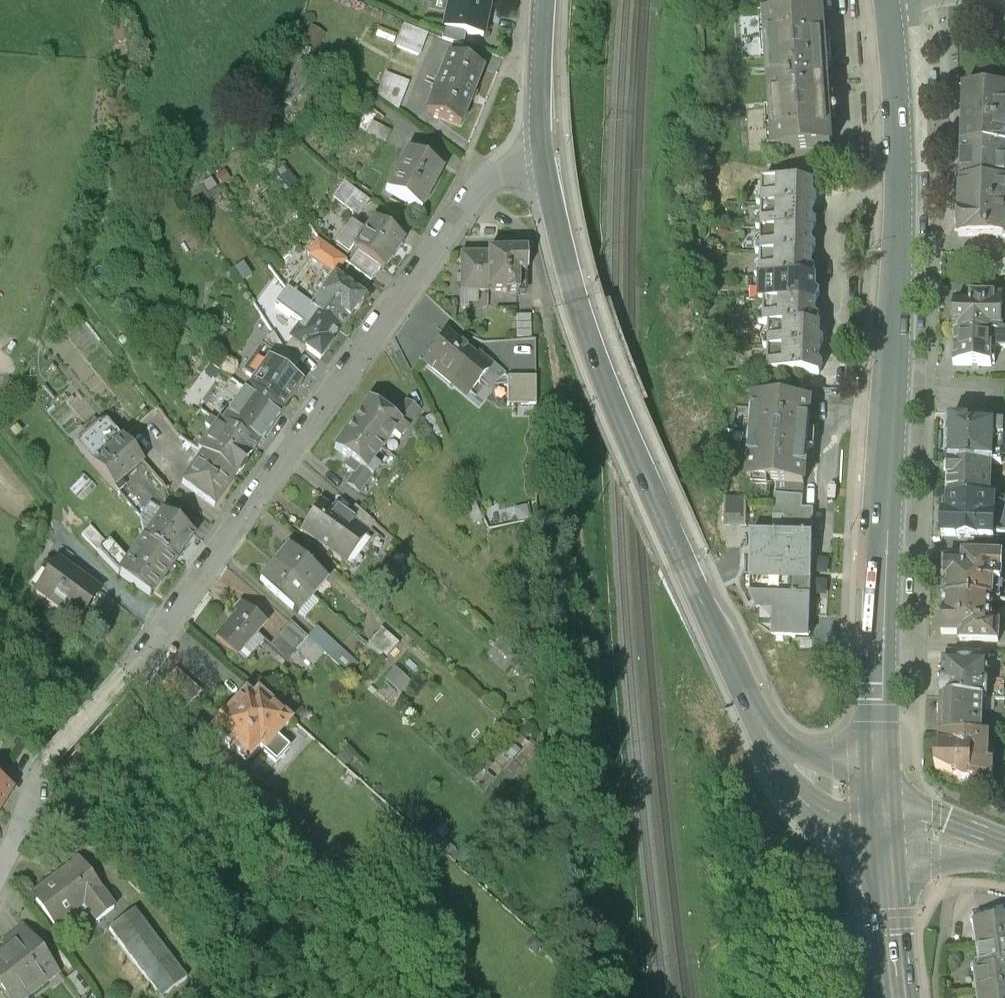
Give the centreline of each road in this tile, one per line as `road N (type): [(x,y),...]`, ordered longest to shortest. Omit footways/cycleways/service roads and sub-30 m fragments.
road 1 (secondary): [(881,810),(899,161),(888,0)]
road 2 (residential): [(544,161),(496,175),(473,196),(125,673)]
road 3 (secondary): [(683,560),(763,729),(797,770),(881,810)]
road 4 (secondary): [(881,810),(903,997)]
road 5 (secondary): [(546,0),(544,161)]
road 6 (secondary): [(544,161),(579,302)]
road 7 (tertiary): [(1004,854),(881,810)]

